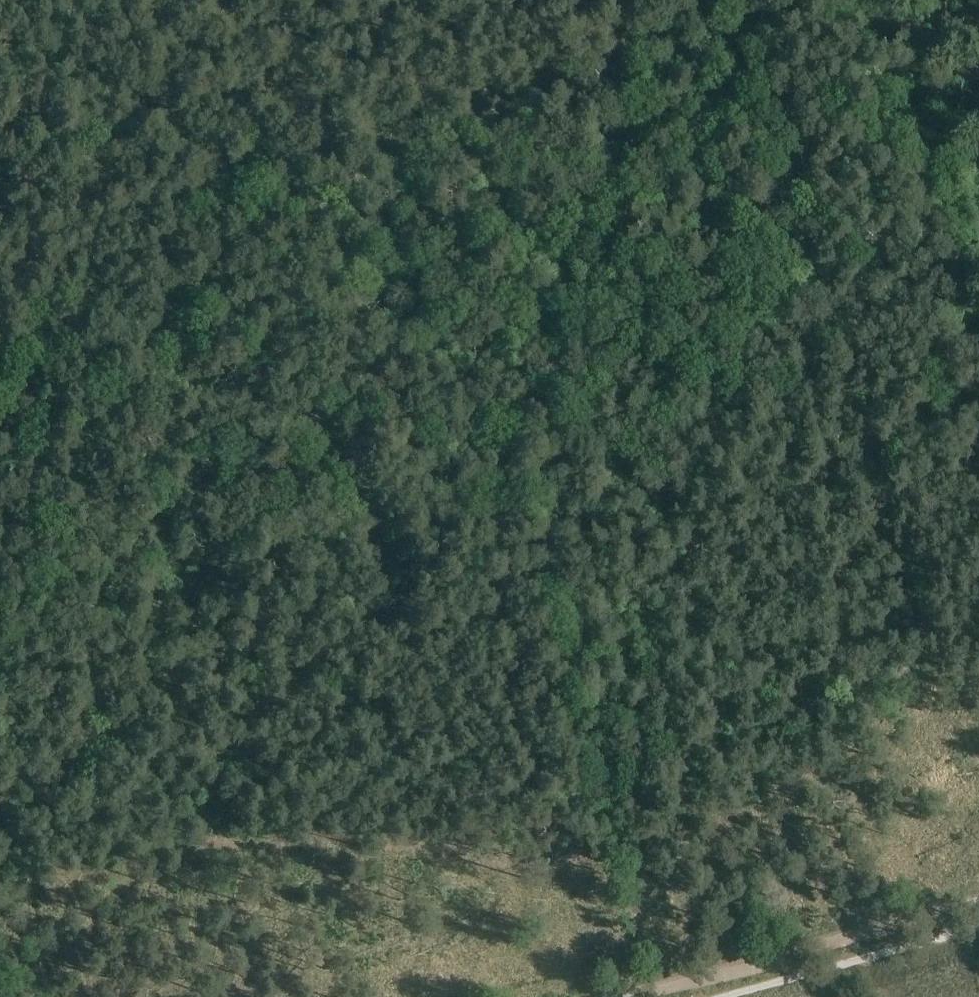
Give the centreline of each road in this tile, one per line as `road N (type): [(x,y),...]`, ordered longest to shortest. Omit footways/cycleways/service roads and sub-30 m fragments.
road 1 (track): [(978,903),(635,996)]

